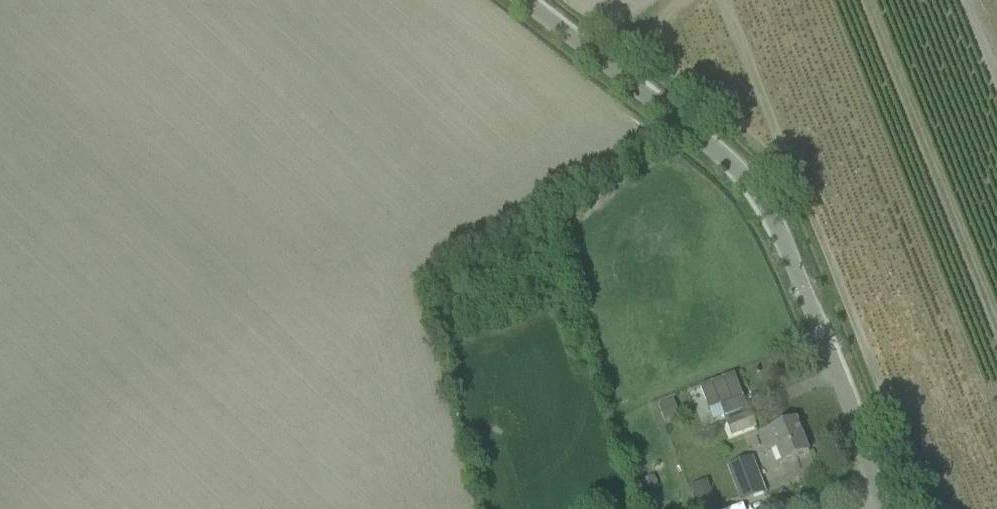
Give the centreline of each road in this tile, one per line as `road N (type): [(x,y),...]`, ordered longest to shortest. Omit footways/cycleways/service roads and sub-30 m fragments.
road 1 (tertiary): [(893,508),(802,288),(716,151),(524,0)]
road 2 (track): [(923,508),(721,0)]
road 3 (track): [(688,0),(659,24),(659,64),(788,168)]

